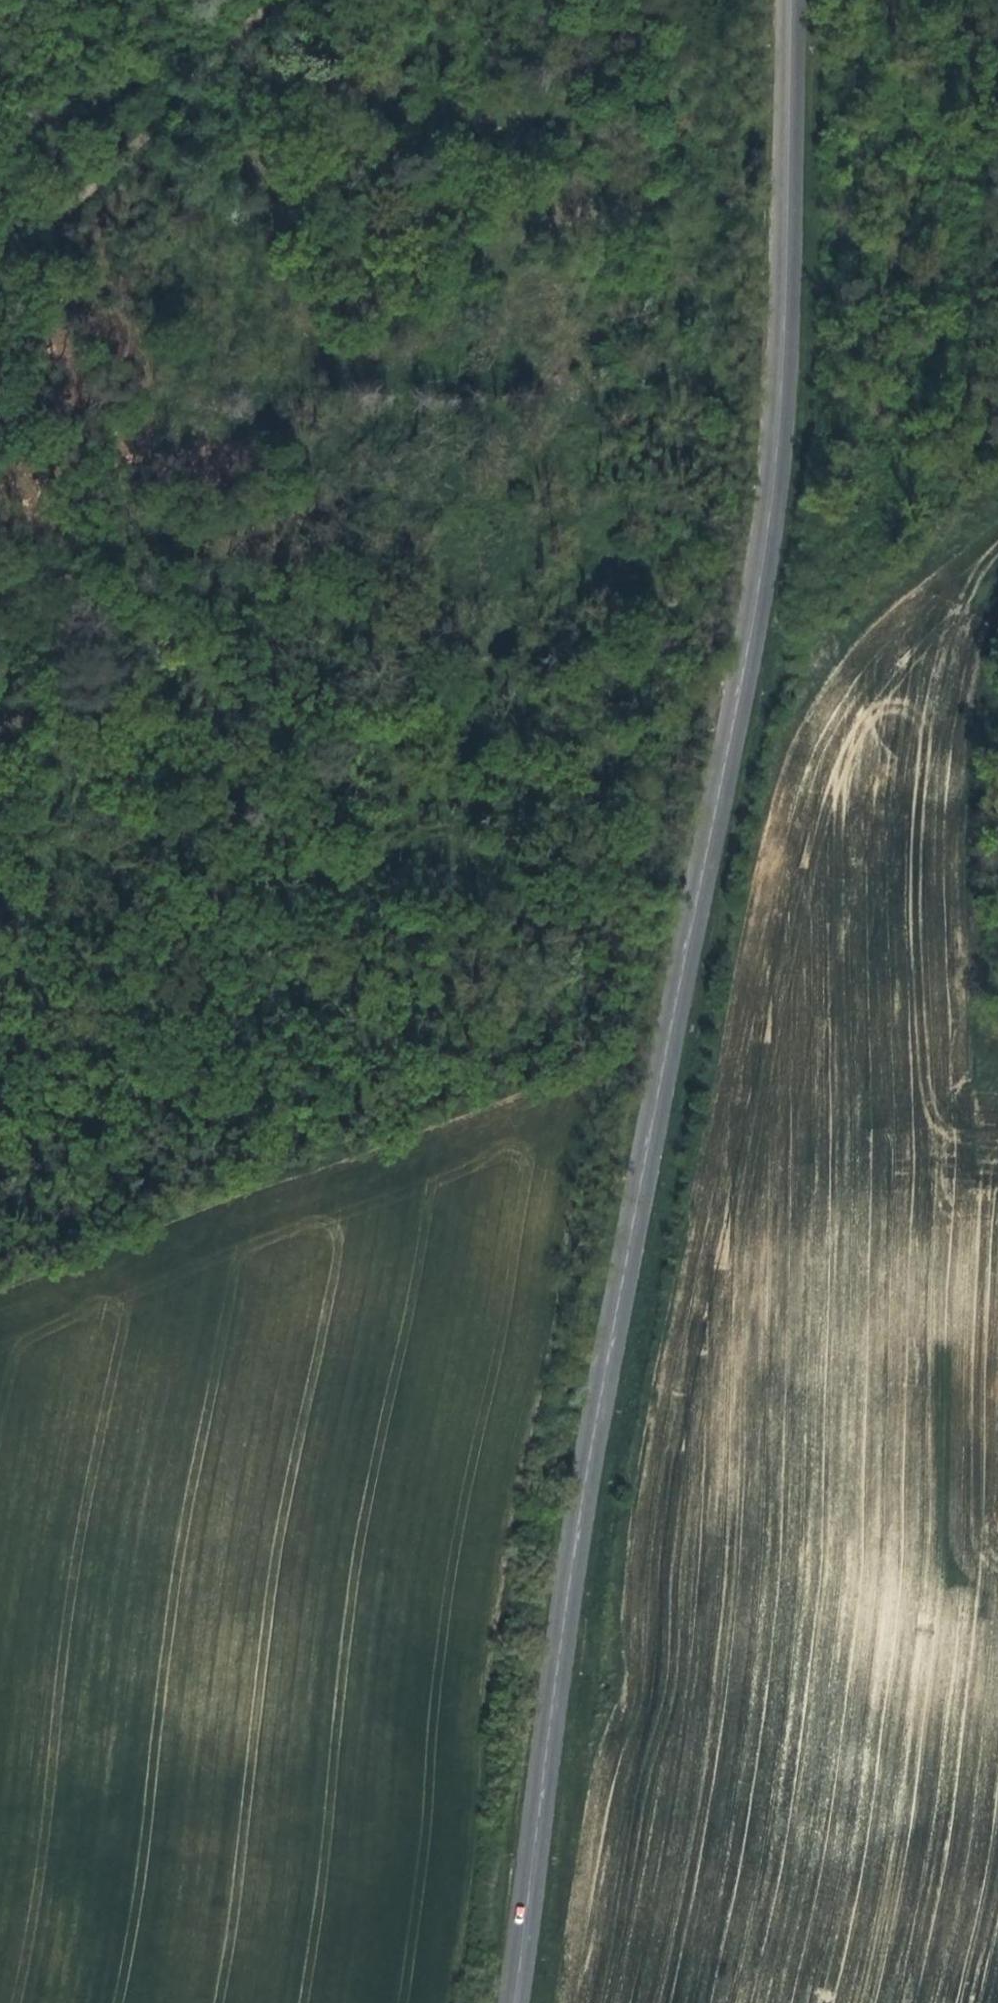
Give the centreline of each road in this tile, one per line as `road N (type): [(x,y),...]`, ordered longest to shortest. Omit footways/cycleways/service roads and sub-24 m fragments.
road 1 (tertiary): [(790,0),(784,326),(761,573),(587,1473),(513,2002)]
road 2 (track): [(0,268),(291,0)]

